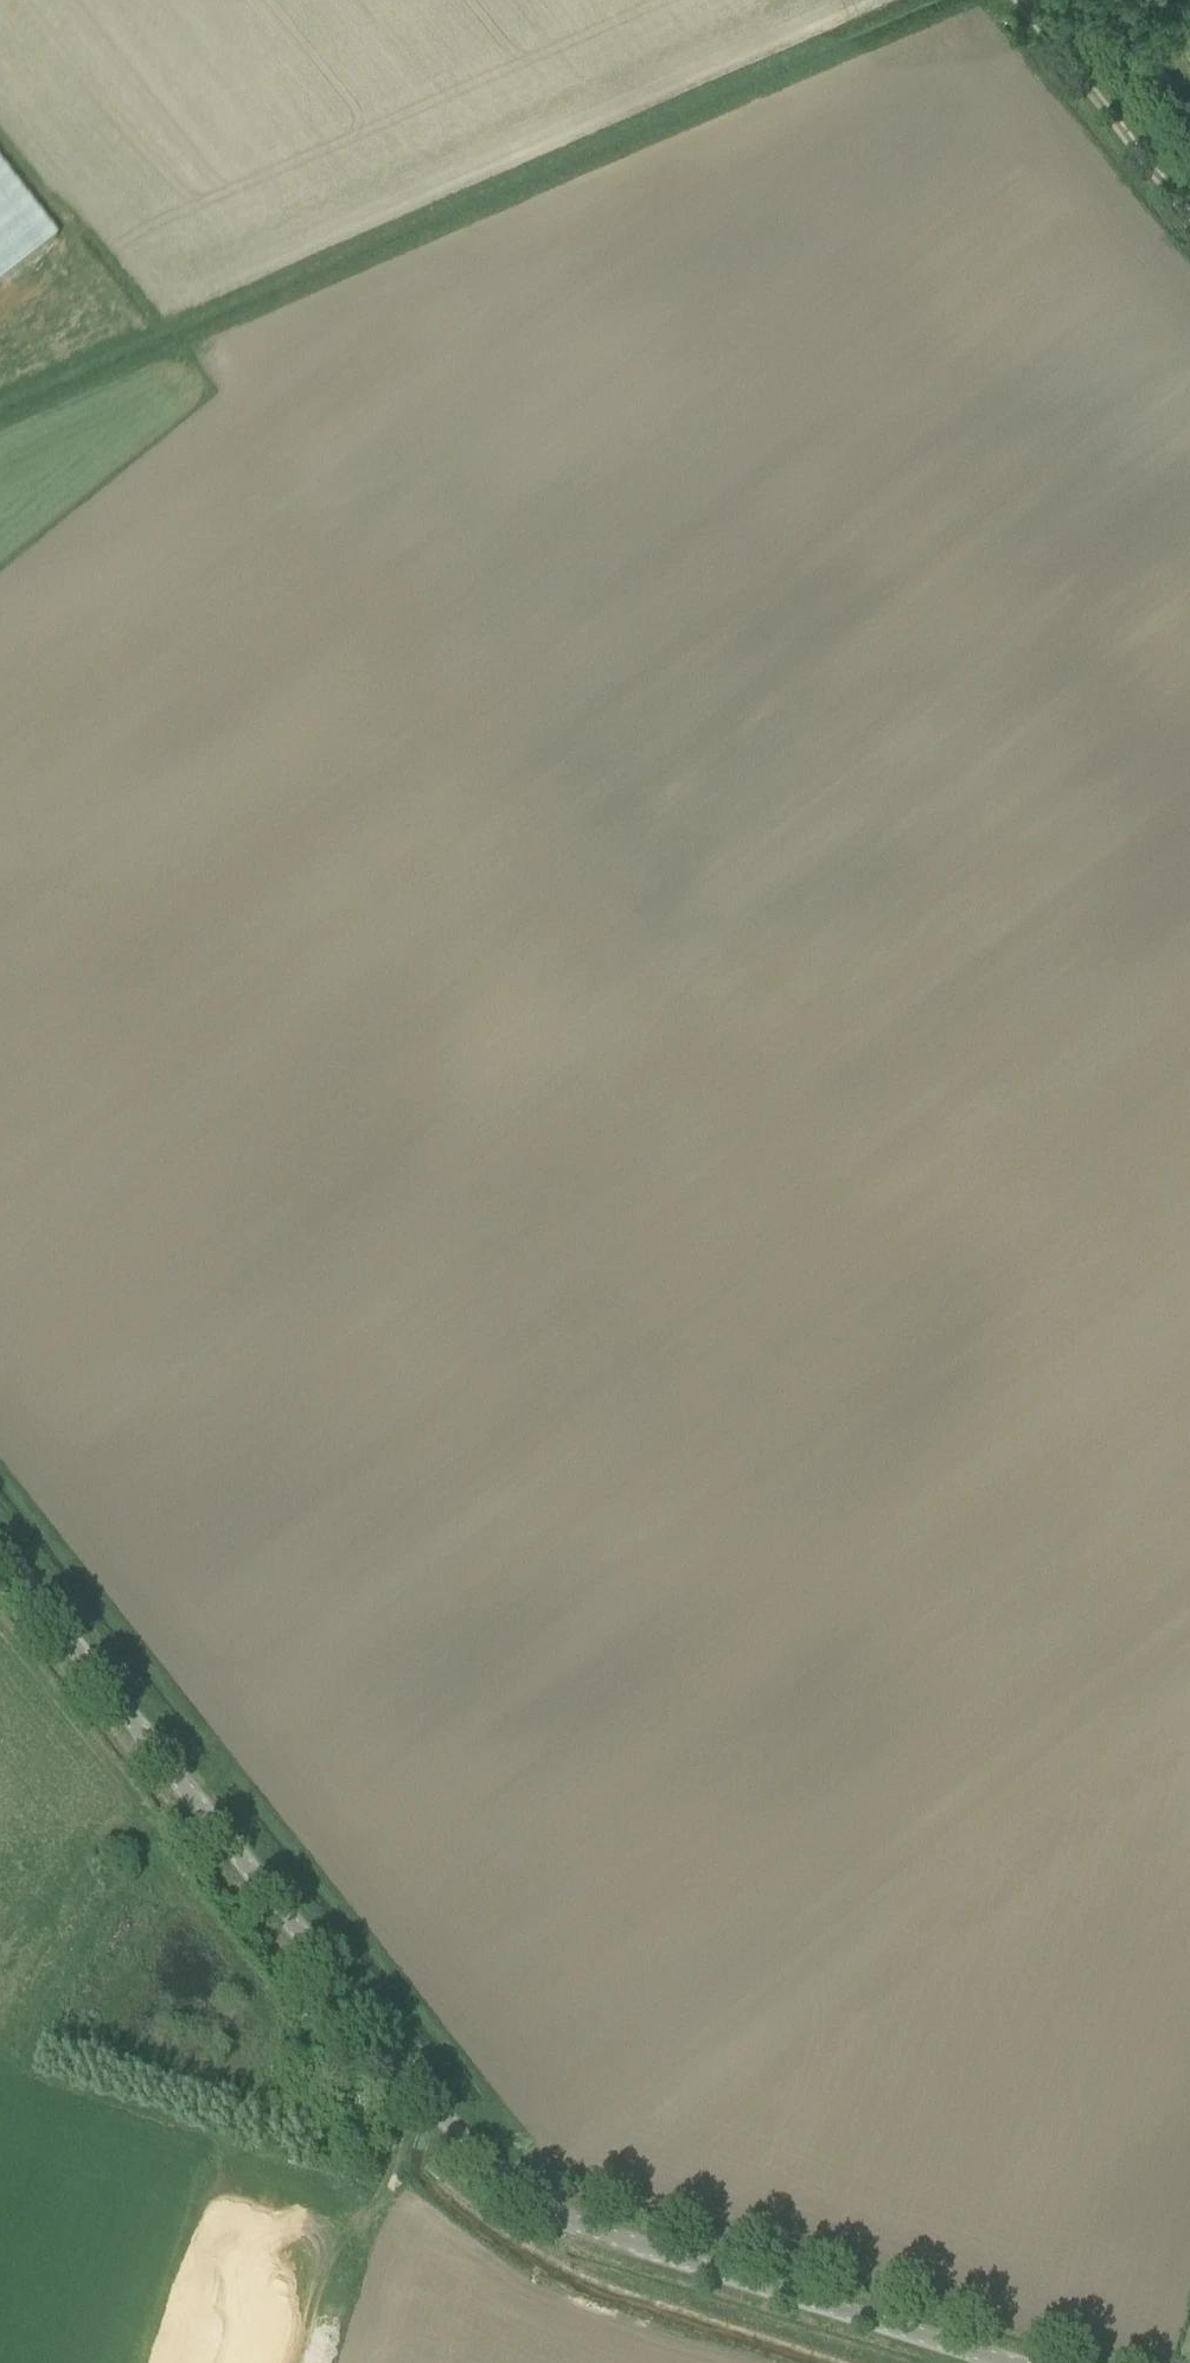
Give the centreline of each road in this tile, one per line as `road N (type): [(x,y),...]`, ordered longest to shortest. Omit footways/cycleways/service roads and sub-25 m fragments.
road 1 (unclassified): [(1014,2362),(566,2221),(520,2195),(477,2153),(0,1544)]
road 2 (track): [(1189,212),(1020,0)]

